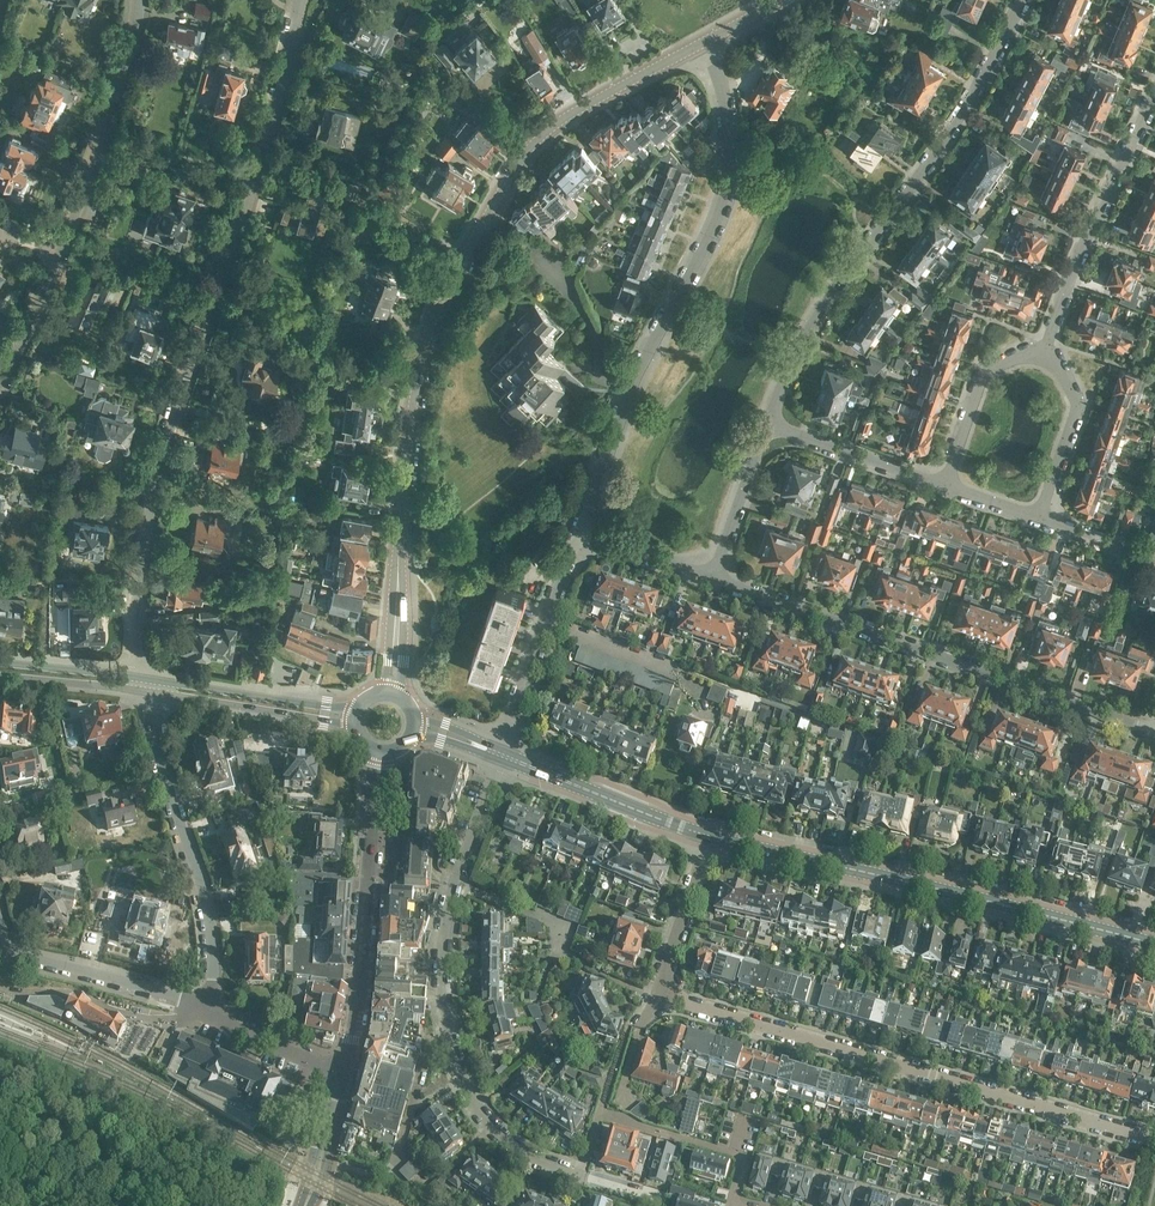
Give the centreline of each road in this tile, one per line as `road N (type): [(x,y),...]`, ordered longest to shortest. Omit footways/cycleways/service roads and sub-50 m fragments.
road 1 (tertiary): [(392,693),(406,455),(417,381),(446,287),(513,171),(554,125),(708,39)]
road 2 (residential): [(144,679),(138,600),(158,469),(225,238),(286,67),(300,0)]
road 3 (residential): [(578,531),(725,202),(732,110),(708,39)]
road 4 (residential): [(1154,1142),(662,994)]
road 5 (residential): [(767,426),(803,339),(994,62),(1022,0)]
road 6 (residential): [(1154,731),(713,578)]
road 7 (primary): [(713,837),(1154,944)]
road 8 (residential): [(139,0),(83,197),(0,382)]
road 9 (residential): [(211,1014),(206,902),(165,779),(147,692)]
road 10 (tertiary): [(344,1071),(383,753)]
road 11 (residential): [(455,1049),(445,1023),(446,934),(502,755)]
road 12 (residential): [(1048,345),(1154,87)]
road 13 (residential): [(605,1112),(585,1171),(541,1155),(498,1125),(455,1049)]
road 14 (residential): [(502,755),(578,531)]
road 15 (primary): [(502,755),(713,837)]
road 16 (primary): [(359,705),(144,679)]
road 17 (residential): [(211,1014),(180,995),(7,952)]
road 18 (primary): [(147,692),(354,730)]
road 19 (residential): [(605,1112),(739,1158),(733,1205)]
road 20 (residential): [(1048,345),(982,373),(941,482)]
road 21 (residential): [(1038,518),(1077,403),(1048,345)]
road 22 (residential): [(941,482),(767,426)]
road 23 (residential): [(662,994),(713,837)]
road 24 (residential): [(713,578),(767,426)]
road 25 (primary): [(0,676),(147,692)]
road 26 (primary): [(144,679),(0,663)]
road 27 (residential): [(344,1071),(211,1014)]
road 28 (residential): [(713,578),(578,531)]
road 29 (residential): [(455,1049),(425,1063),(399,1166)]
road 30 (residential): [(1154,559),(1038,518)]

